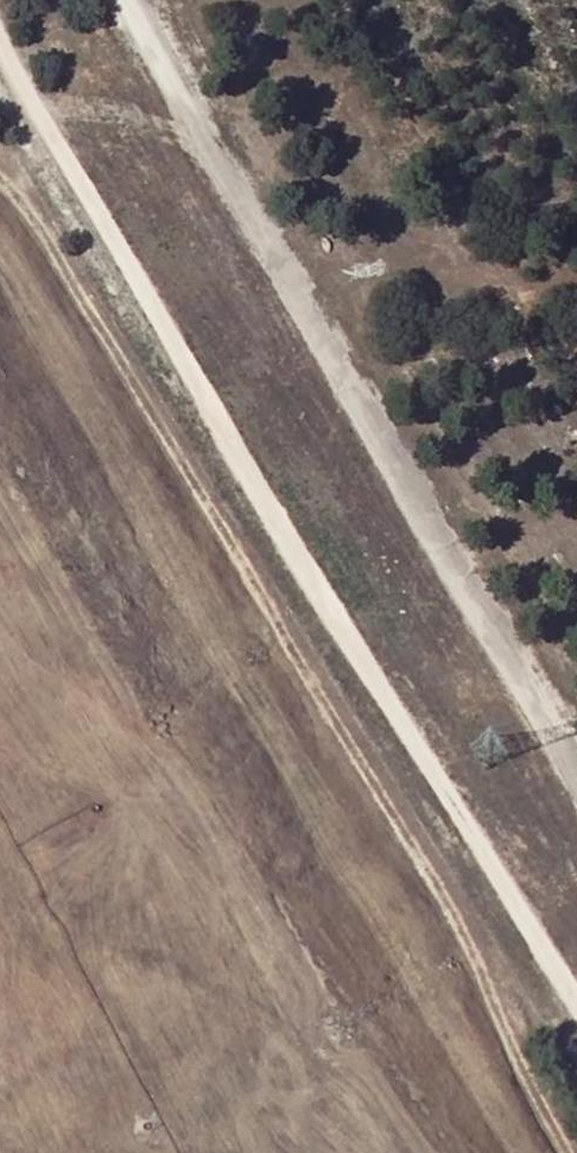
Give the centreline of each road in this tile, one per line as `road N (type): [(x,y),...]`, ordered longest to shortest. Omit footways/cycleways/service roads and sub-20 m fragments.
road 1 (track): [(570,1152),(454,914),(128,372),(0,176)]
road 2 (track): [(0,43),(229,436),(576,1001)]
road 3 (track): [(121,0),(576,786)]

